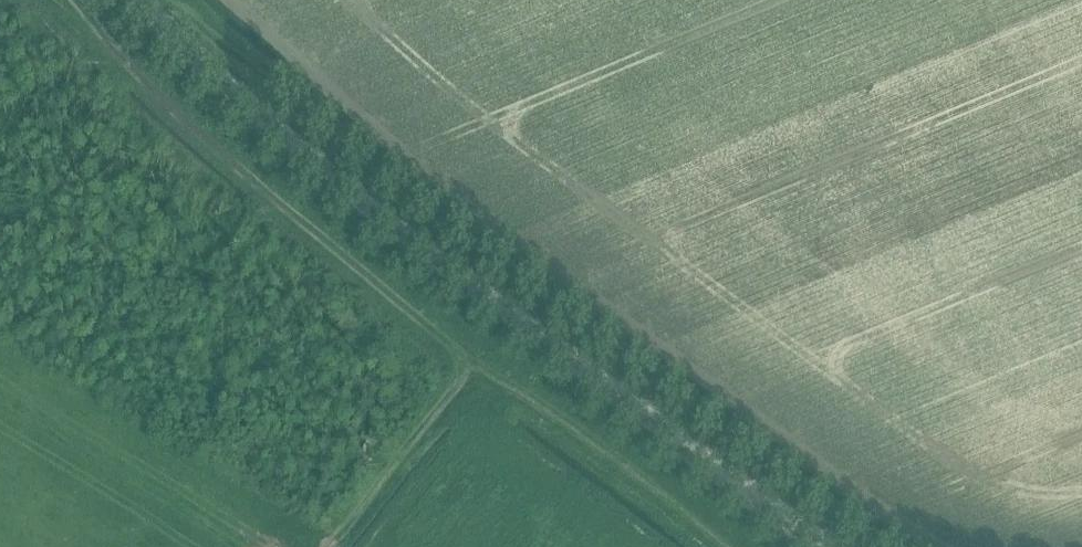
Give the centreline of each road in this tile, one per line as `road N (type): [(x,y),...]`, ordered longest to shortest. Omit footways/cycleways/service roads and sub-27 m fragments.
road 1 (tertiary): [(820,546),(277,131),(140,0)]
road 2 (track): [(728,546),(473,355),(316,546)]
road 3 (track): [(77,0),(145,80),(219,150),(473,355)]
road 4 (track): [(146,7),(172,2),(202,20),(304,99),(330,81)]

